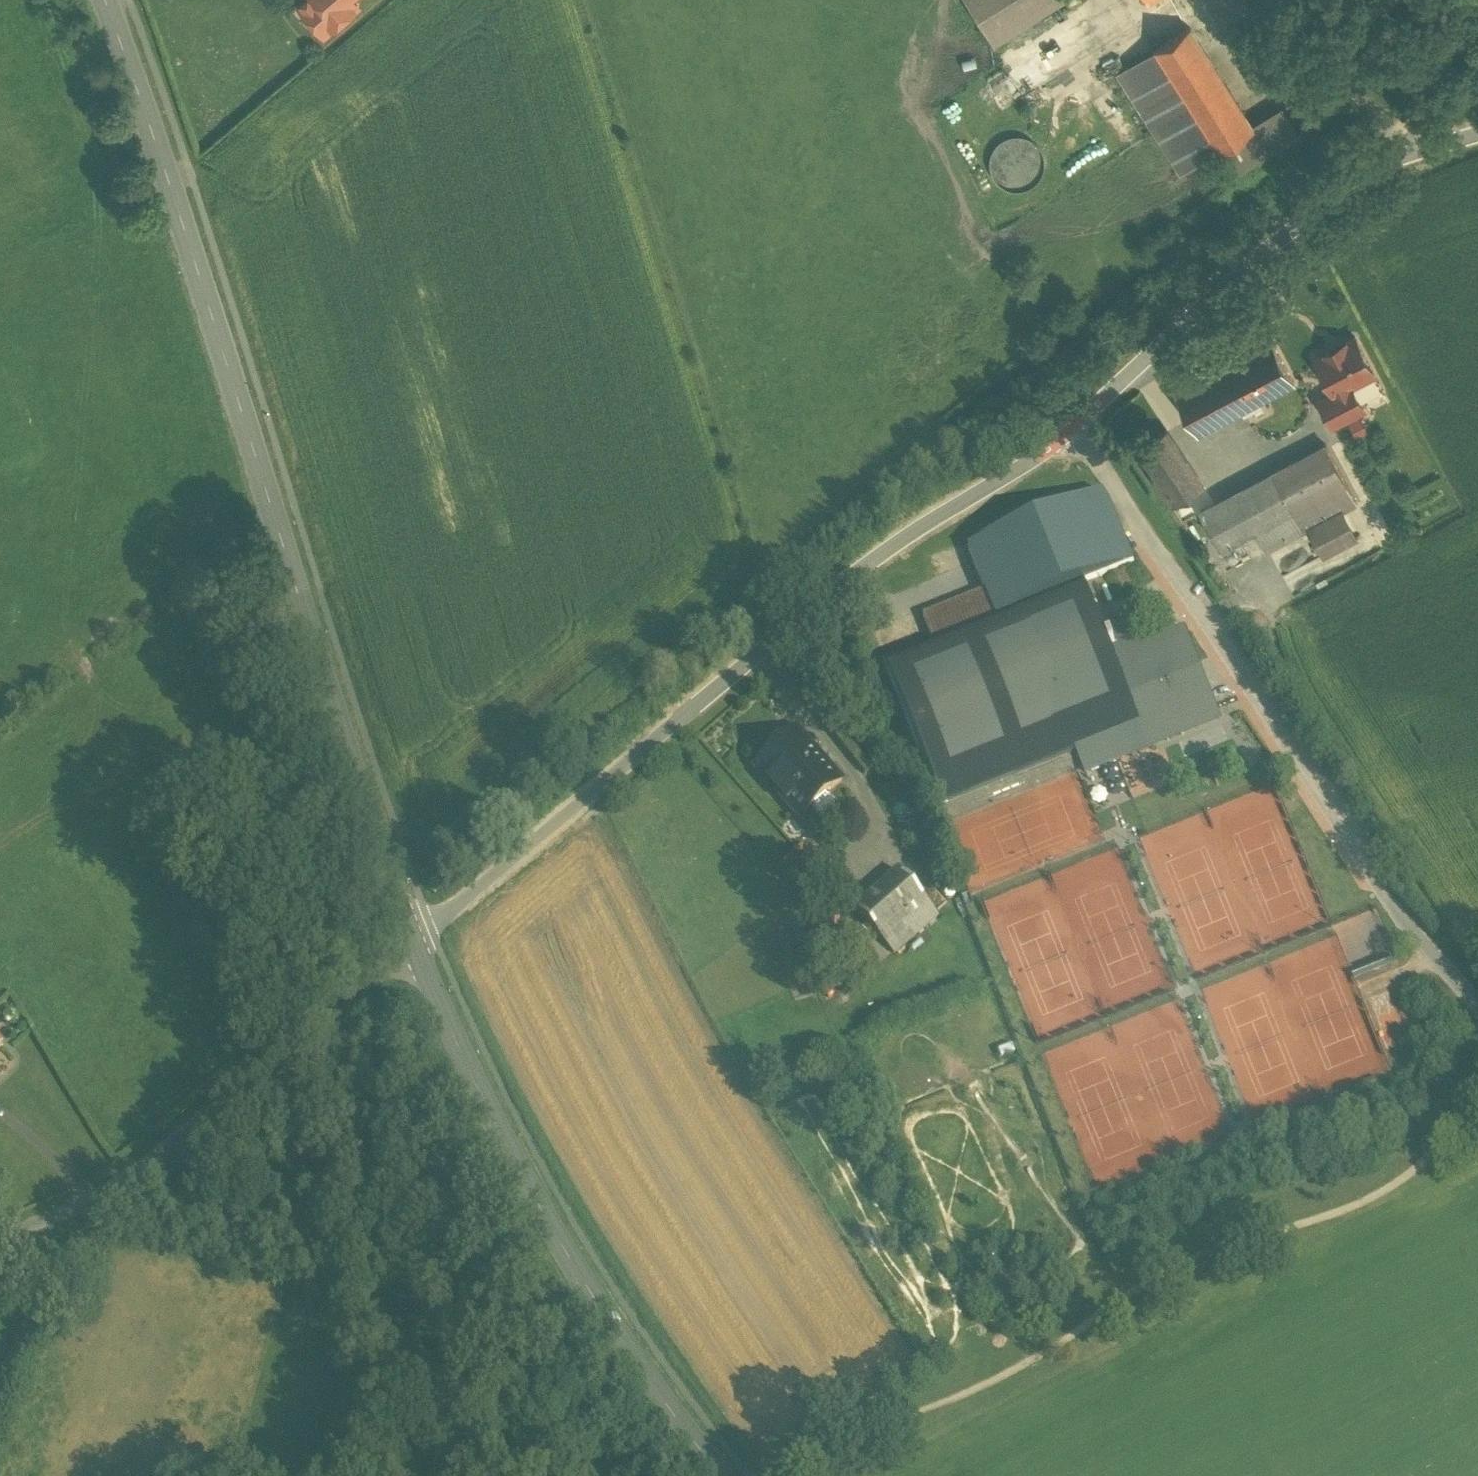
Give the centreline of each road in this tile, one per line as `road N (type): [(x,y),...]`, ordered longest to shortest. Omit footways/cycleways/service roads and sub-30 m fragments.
road 1 (tertiary): [(103,0),(412,945)]
road 2 (unclassified): [(412,945),(815,604),(1073,433)]
road 3 (residential): [(1477,996),(1382,887),(1073,433)]
road 4 (tertiary): [(412,945),(485,1109),(586,1290),(719,1475)]
road 5 (unclassified): [(1073,433),(1322,207),(1397,156),(1477,132)]
road 6 (unclassified): [(145,1168),(412,945)]
road 7 (unclassified): [(0,1382),(39,1304),(145,1168)]
road 8 (unclassified): [(145,1168),(0,1241)]

